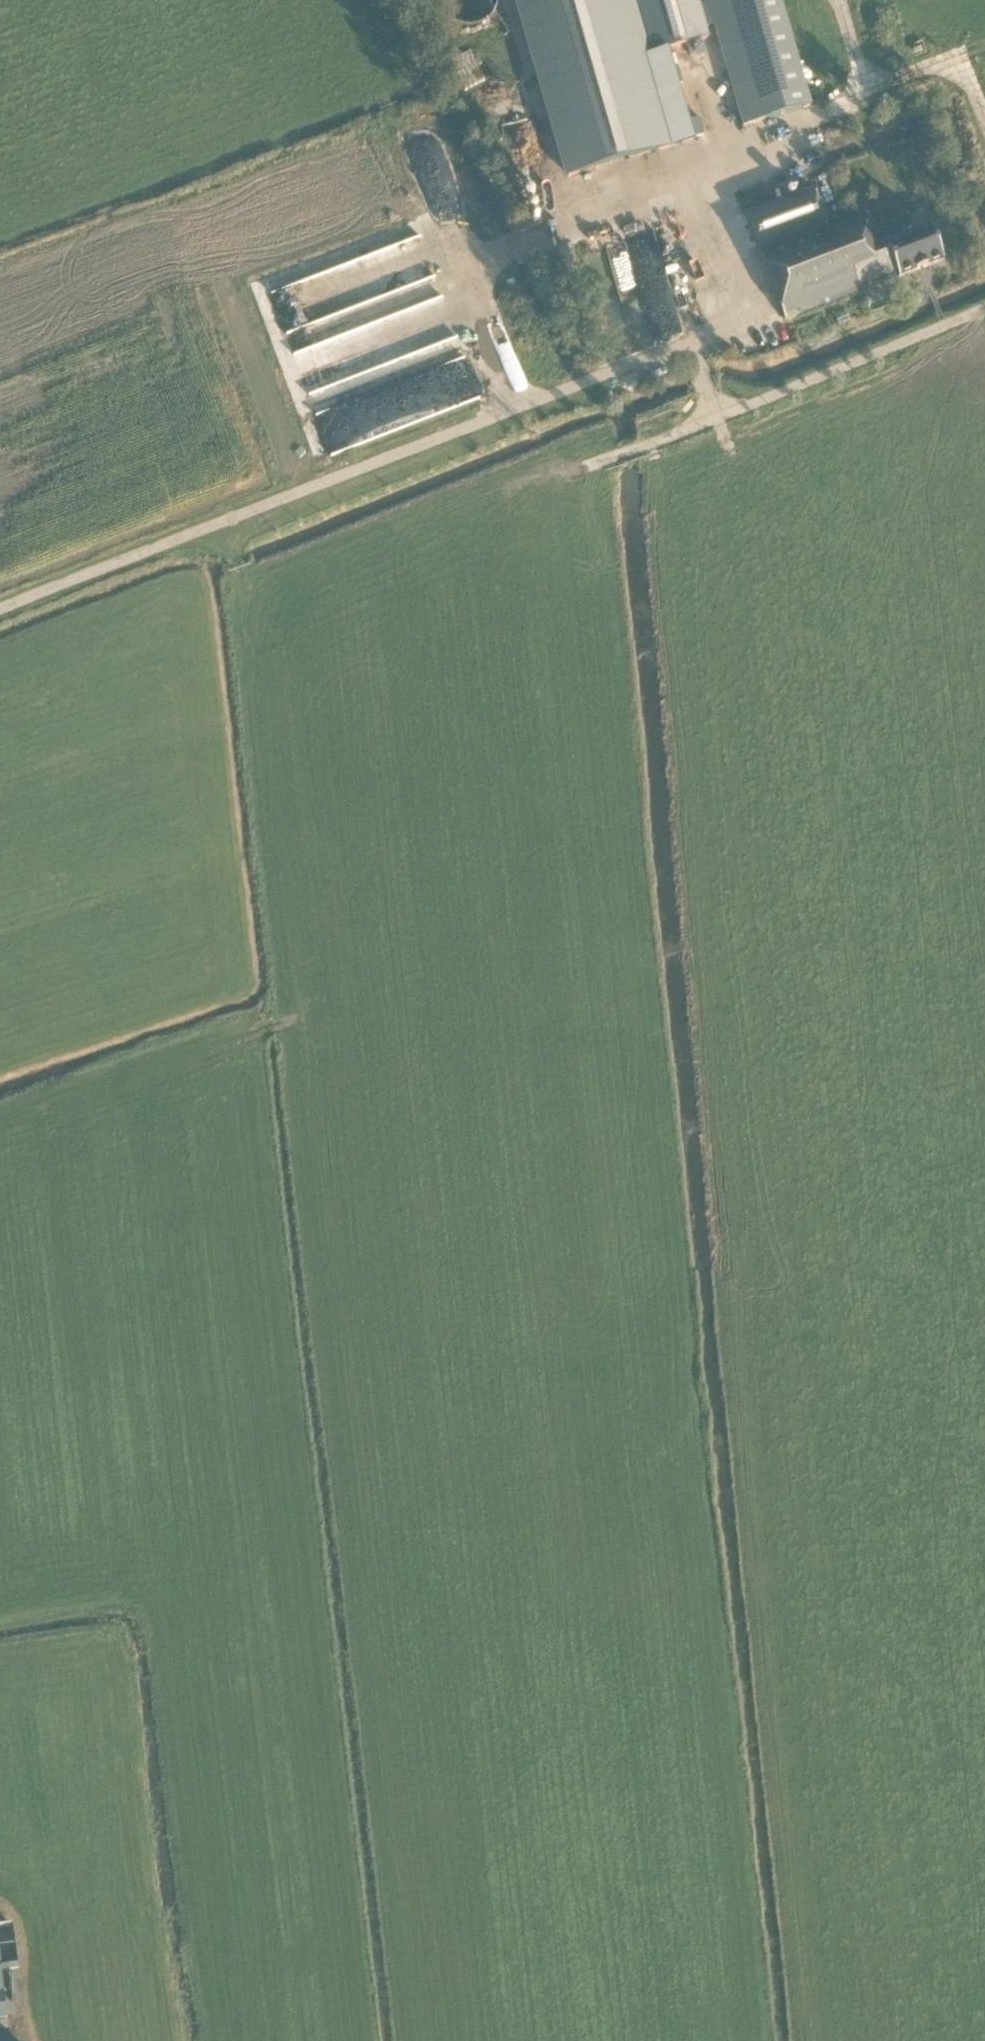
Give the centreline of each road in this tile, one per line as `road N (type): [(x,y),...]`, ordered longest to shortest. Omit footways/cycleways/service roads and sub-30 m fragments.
road 1 (unclassified): [(0,609),(583,382)]

